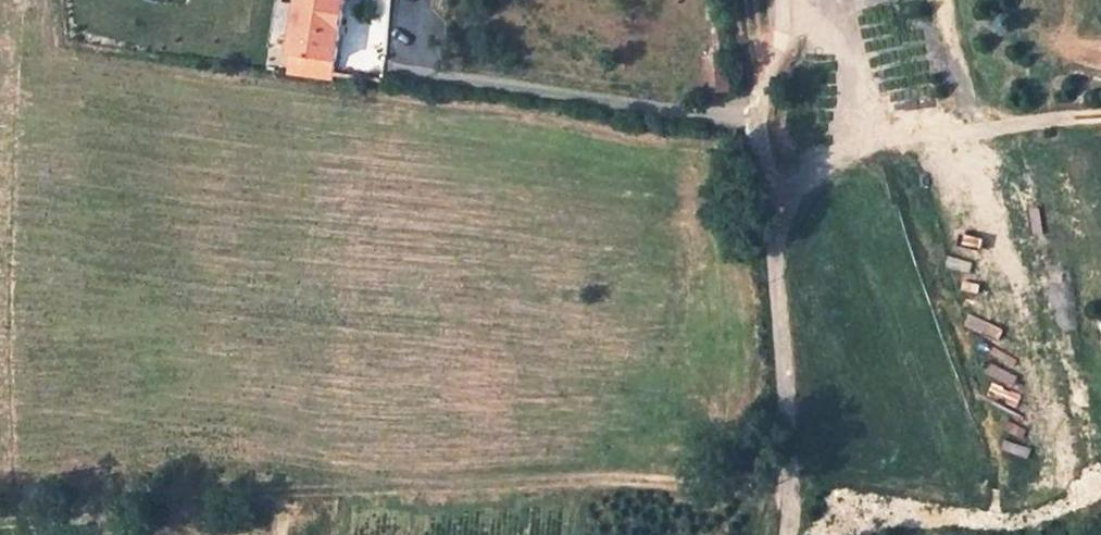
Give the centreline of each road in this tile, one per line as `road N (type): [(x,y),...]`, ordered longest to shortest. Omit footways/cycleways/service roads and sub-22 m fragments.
road 1 (track): [(0,519),(164,492),(790,476)]
road 2 (residential): [(788,534),(770,196),(758,117)]
road 3 (residential): [(758,117),(395,68)]
road 4 (track): [(1100,114),(857,157),(770,196)]

